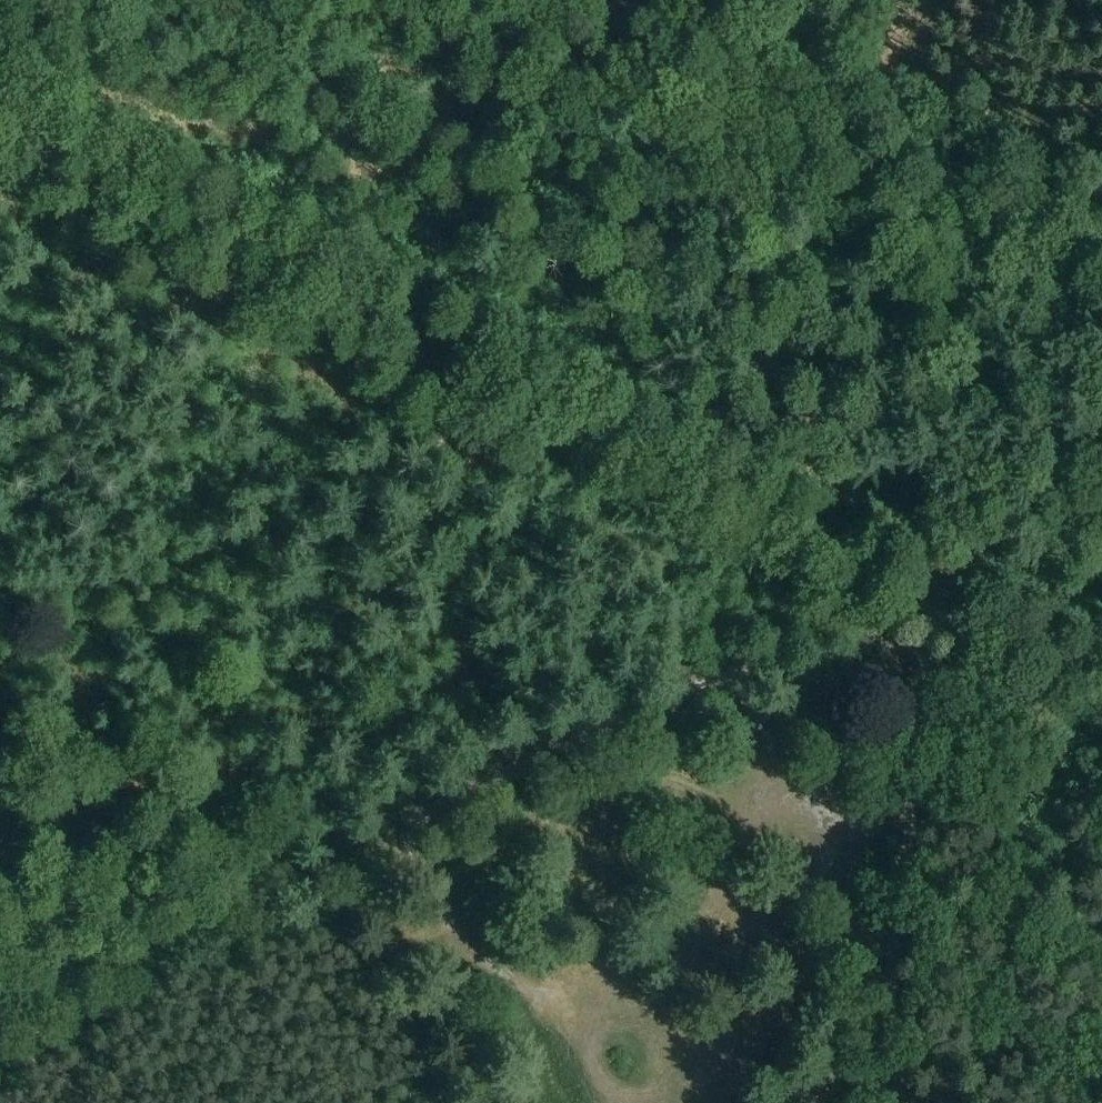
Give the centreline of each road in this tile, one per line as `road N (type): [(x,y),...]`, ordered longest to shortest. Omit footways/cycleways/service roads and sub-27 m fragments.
road 1 (unclassified): [(0,107),(1101,683)]
road 2 (track): [(194,0),(879,332),(921,588)]
road 3 (track): [(932,593),(633,719),(307,878)]
road 4 (track): [(879,332),(818,0)]
road 5 (track): [(307,878),(0,1016)]

